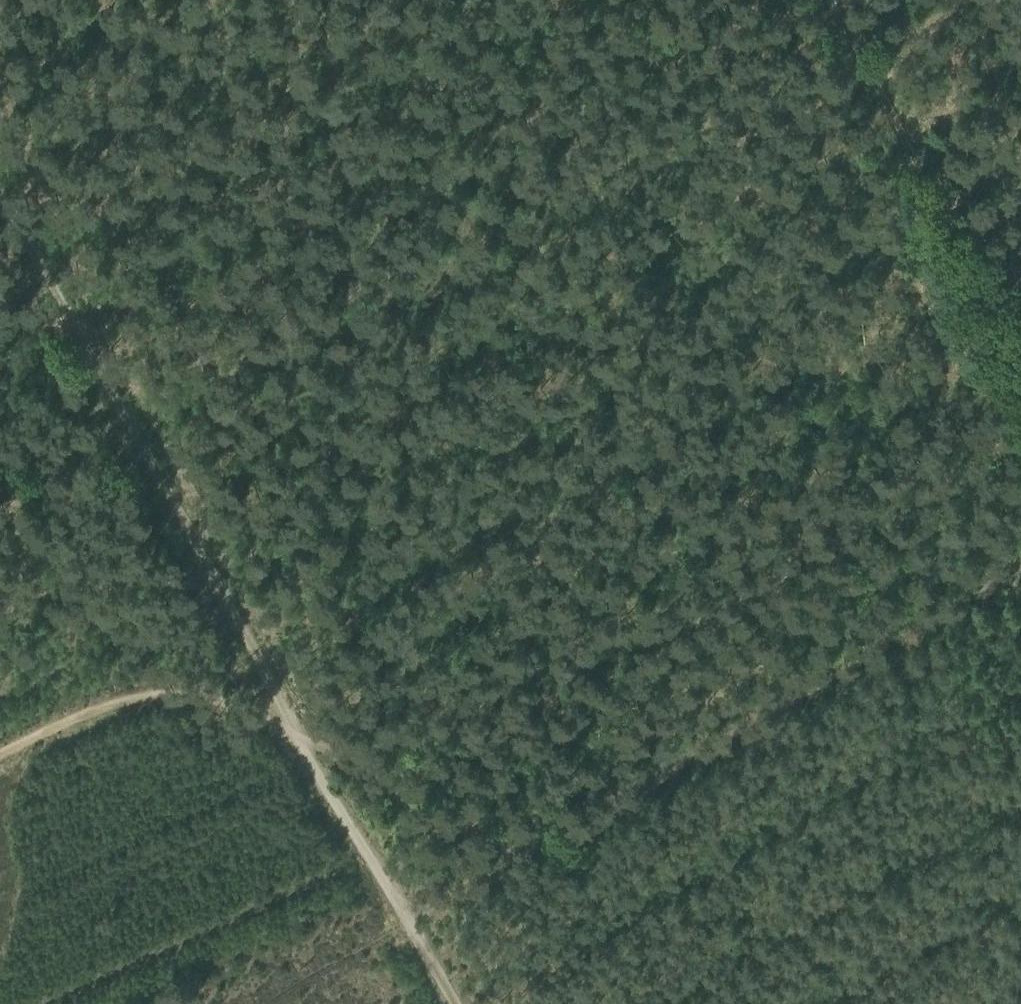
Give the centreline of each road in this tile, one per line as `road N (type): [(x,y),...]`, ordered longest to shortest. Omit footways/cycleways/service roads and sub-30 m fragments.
road 1 (track): [(0,196),(307,749)]
road 2 (track): [(506,853),(1020,558)]
road 3 (track): [(822,0),(1020,376)]
road 4 (track): [(307,749),(275,721),(201,693),(127,697),(0,762)]
road 5 (track): [(307,749),(344,760),(453,832),(506,853)]
road 6 (track): [(398,904),(307,749)]

